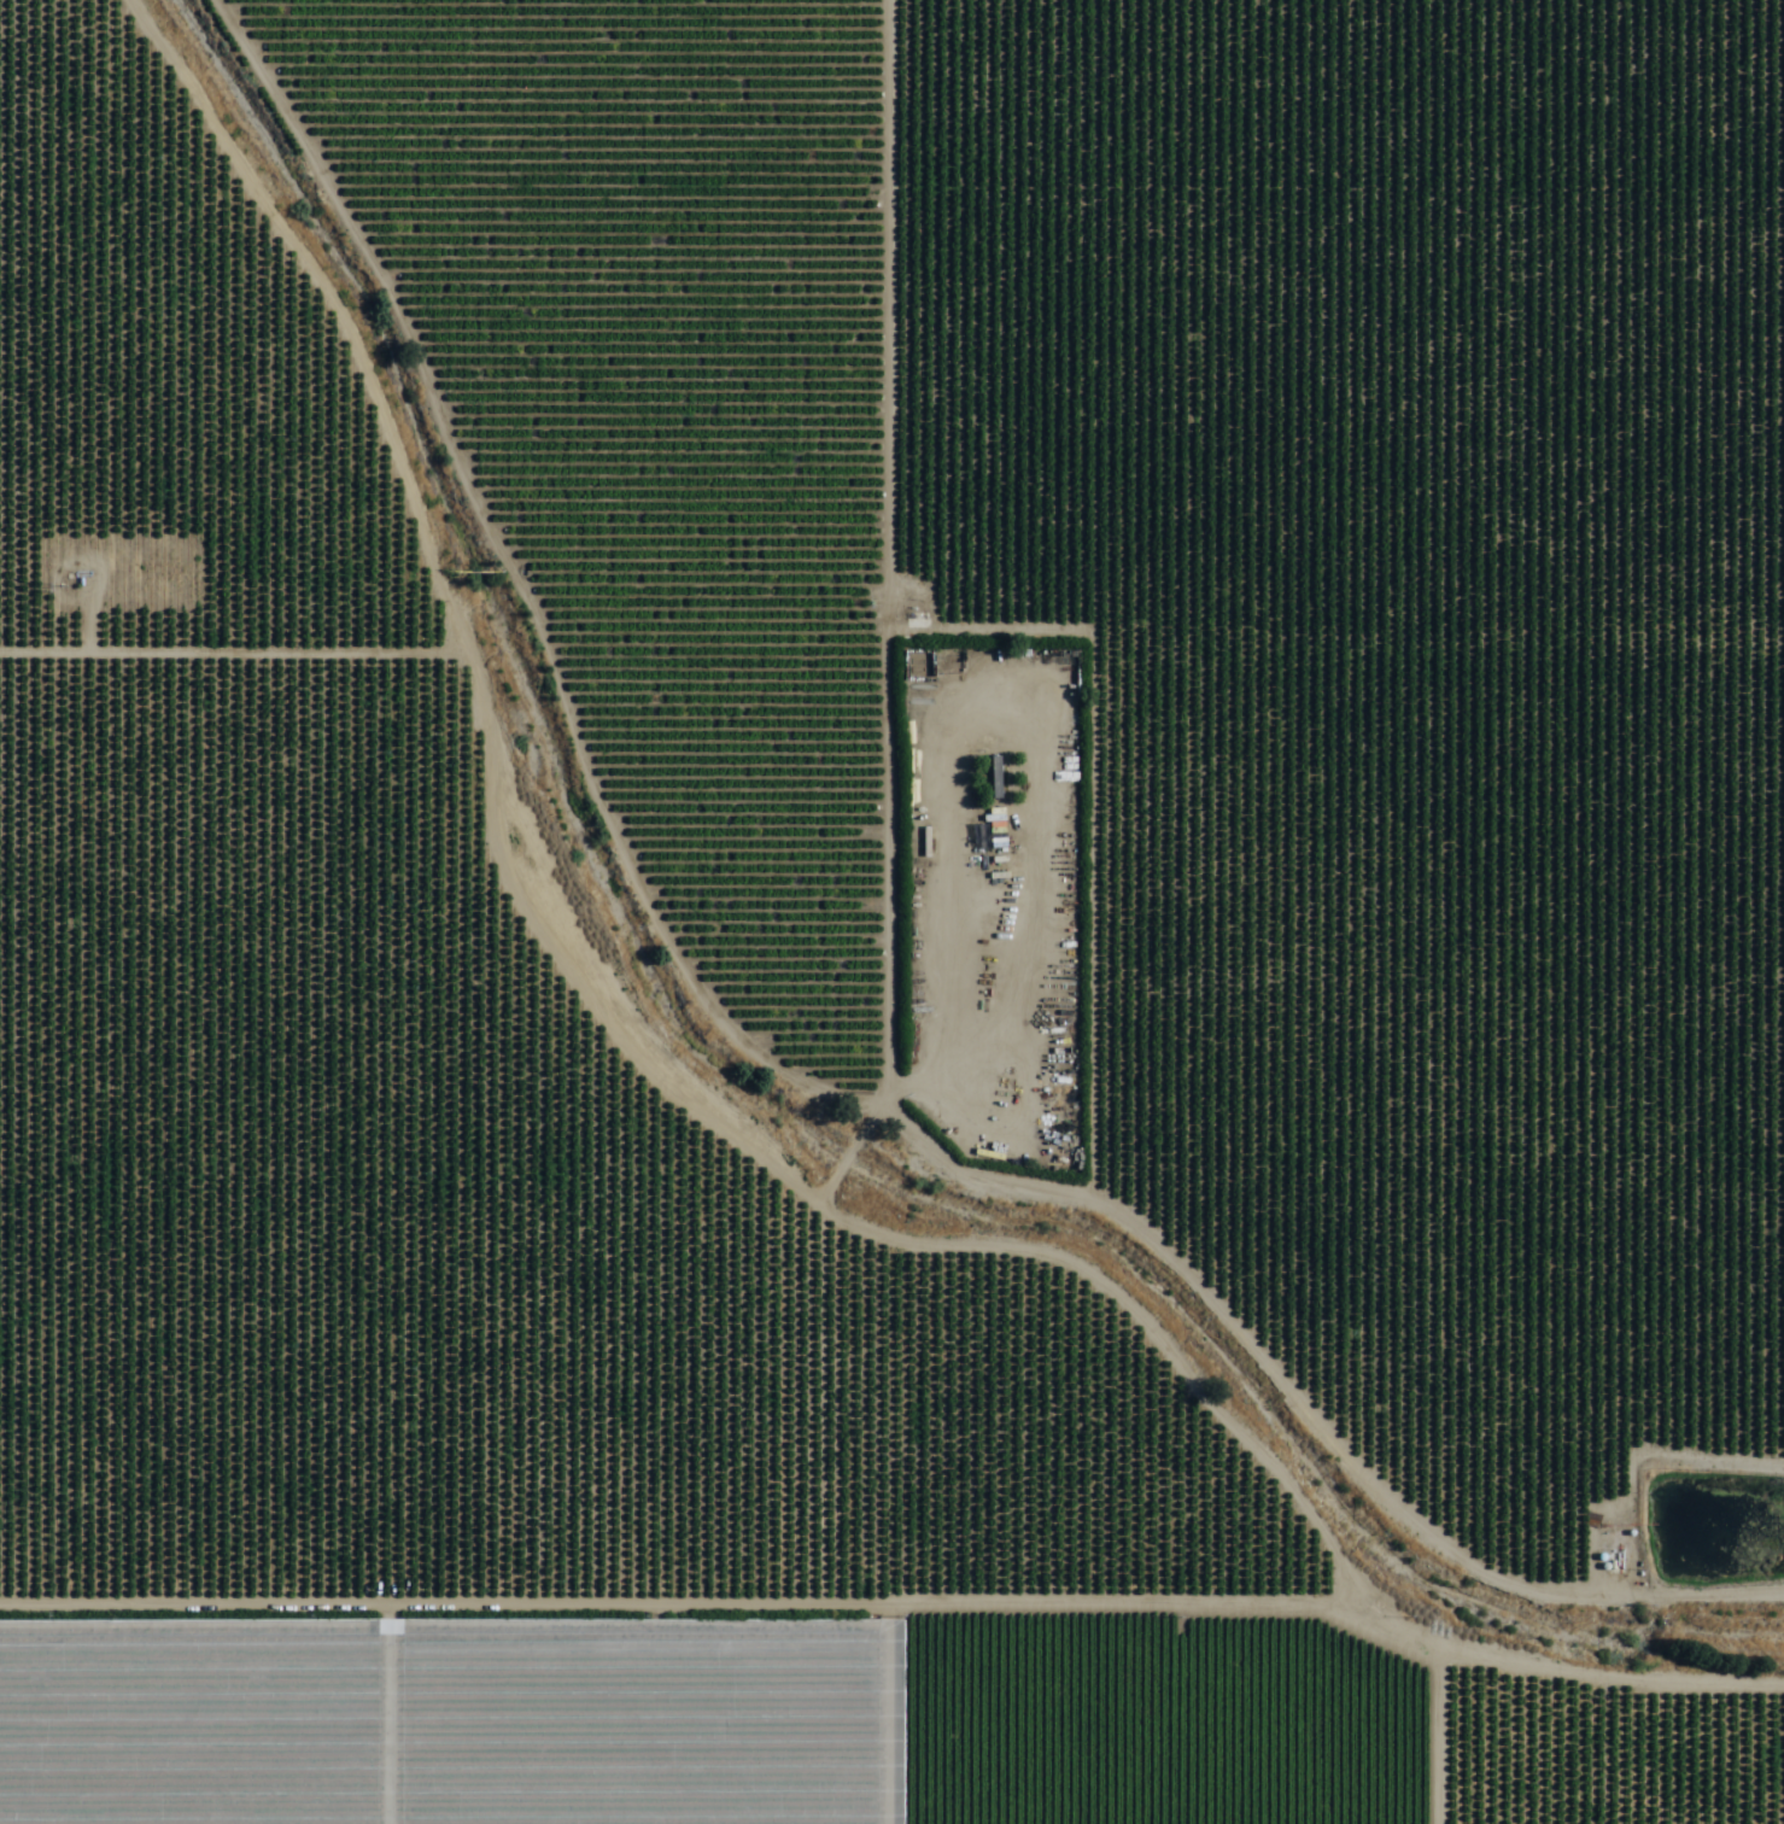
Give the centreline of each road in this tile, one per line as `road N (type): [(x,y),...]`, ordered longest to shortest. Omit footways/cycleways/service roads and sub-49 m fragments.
road 1 (residential): [(1089,1550),(1089,1419),(1058,1356),(958,1280),(732,1217),(595,1111),(507,972),(444,840),(444,777),(300,401),(60,0)]
road 2 (residential): [(0,1565),(1783,1545)]

